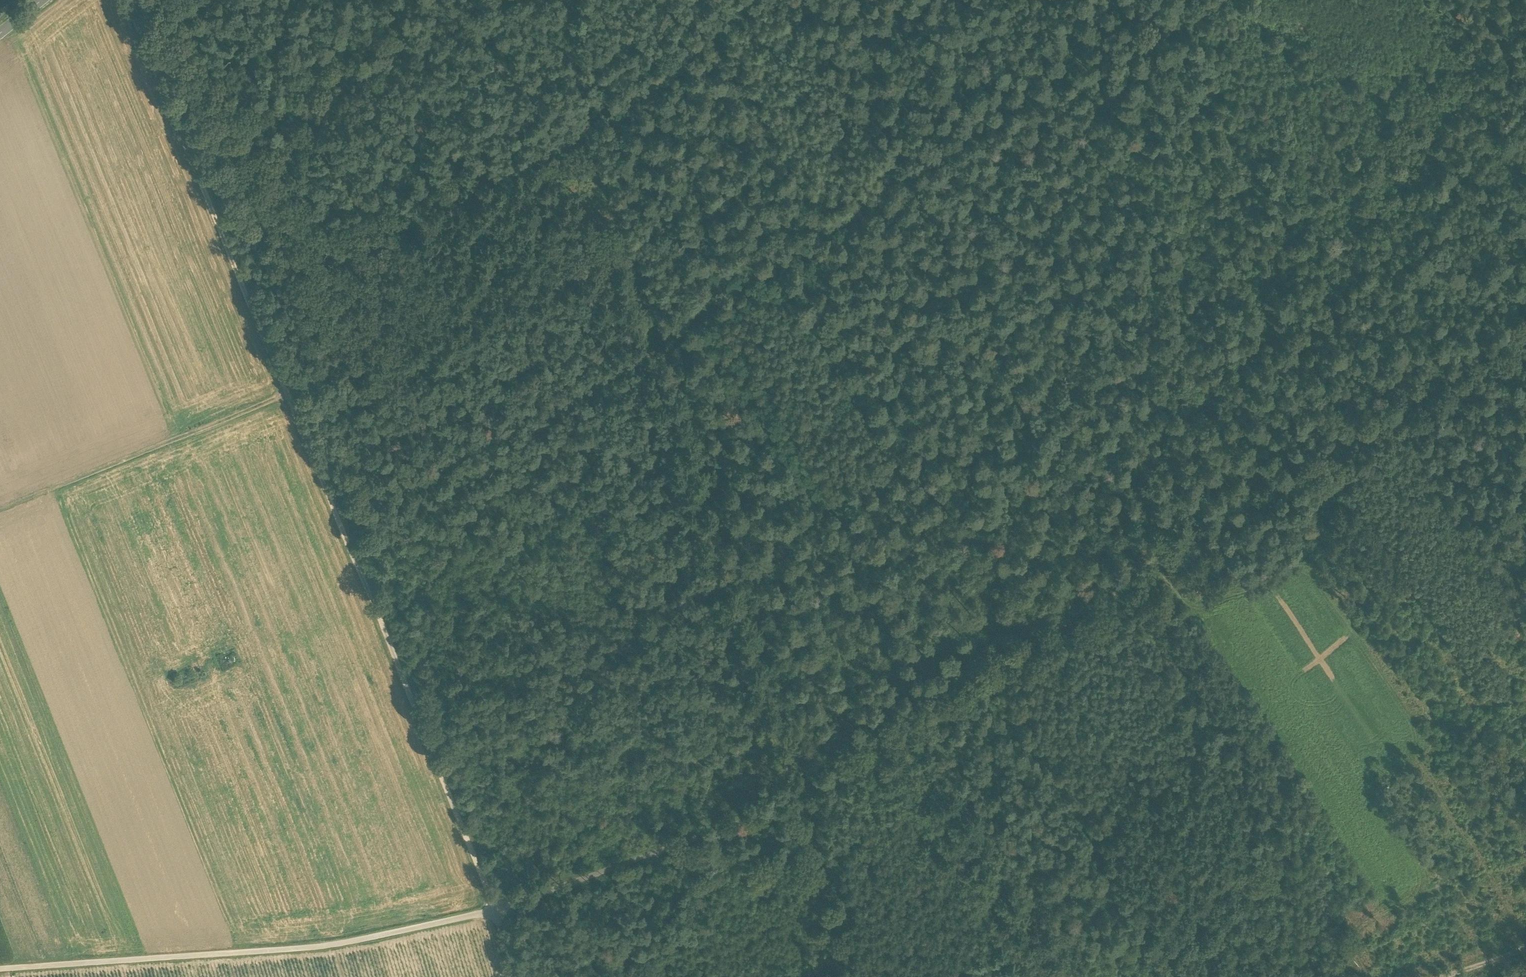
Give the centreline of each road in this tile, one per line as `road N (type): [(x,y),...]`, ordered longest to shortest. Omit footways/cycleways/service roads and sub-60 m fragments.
road 1 (track): [(1525,330),(814,788),(496,909)]
road 2 (track): [(1174,0),(664,331)]
road 3 (track): [(496,909),(289,392)]
road 4 (unclassified): [(496,909),(349,943),(0,968)]
road 5 (track): [(814,788),(664,331)]
road 6 (track): [(141,0),(323,222),(331,261),(318,297),(334,362)]
road 7 (track): [(289,392),(127,0)]
road 8 (track): [(511,0),(575,91),(664,331)]
road 9 (track): [(289,392),(0,509)]

